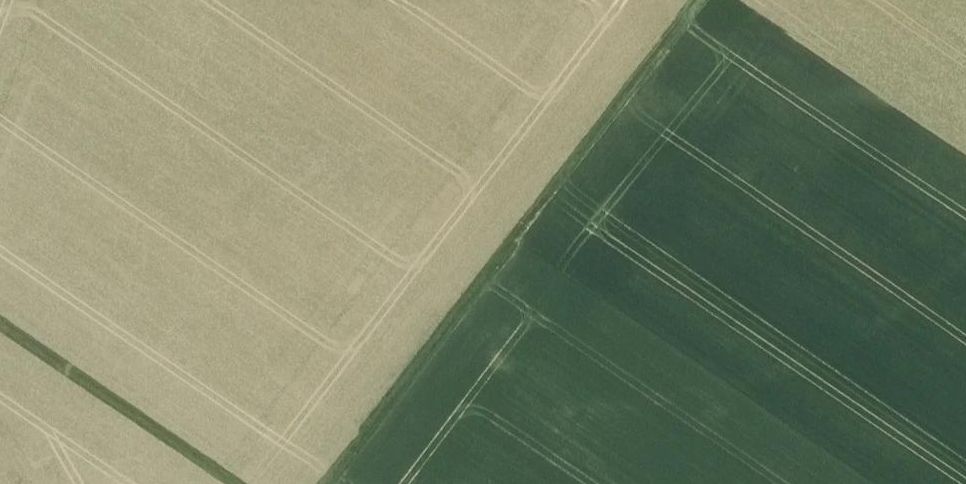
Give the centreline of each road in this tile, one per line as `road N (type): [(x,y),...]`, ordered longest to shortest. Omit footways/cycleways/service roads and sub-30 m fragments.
road 1 (track): [(323,483),(699,0)]
road 2 (track): [(0,330),(226,483)]

